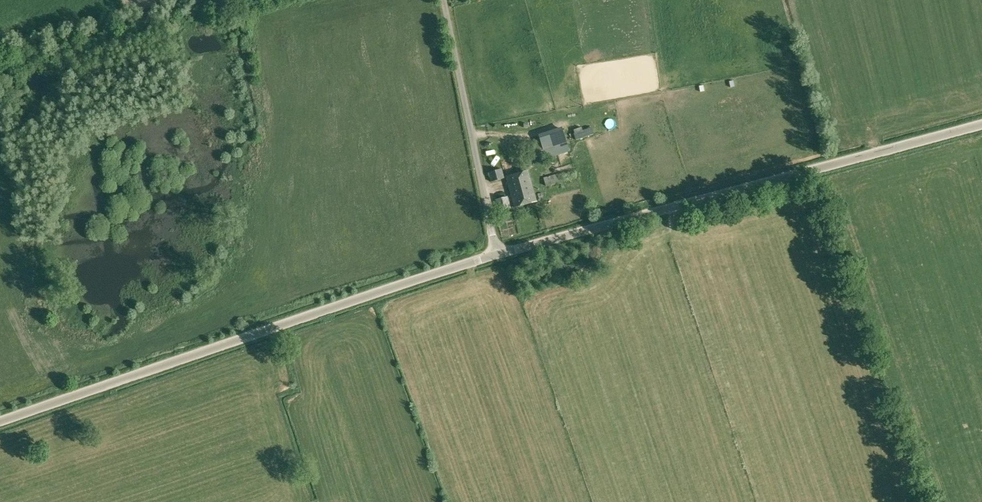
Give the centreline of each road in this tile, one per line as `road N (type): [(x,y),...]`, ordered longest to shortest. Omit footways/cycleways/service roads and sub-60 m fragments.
road 1 (unclassified): [(0,422),(497,255)]
road 2 (unclassified): [(497,255),(981,124)]
road 3 (unclassified): [(497,255),(443,0)]

